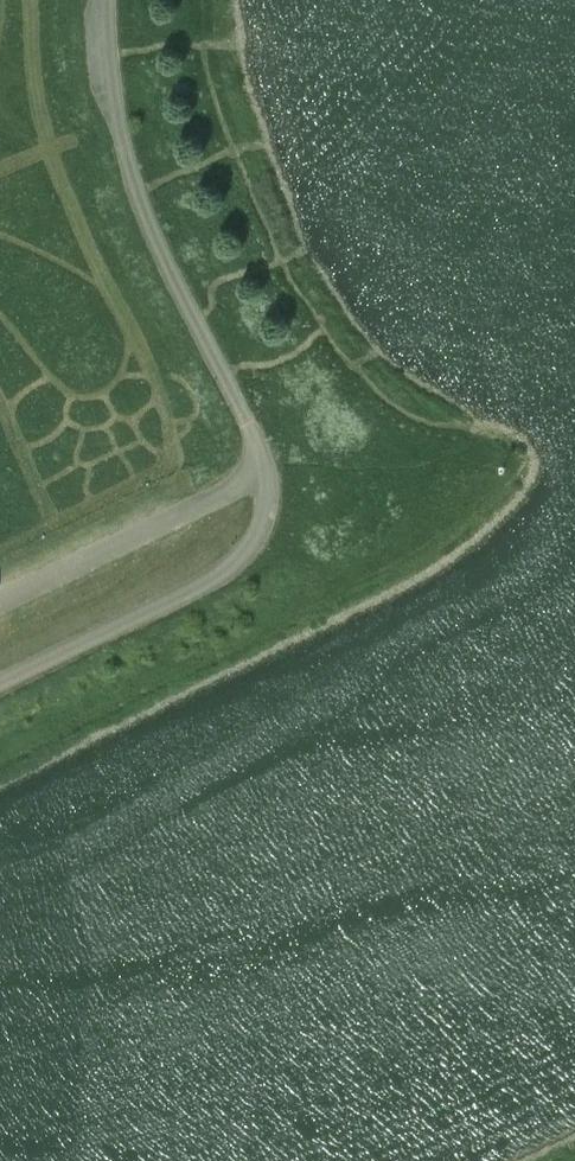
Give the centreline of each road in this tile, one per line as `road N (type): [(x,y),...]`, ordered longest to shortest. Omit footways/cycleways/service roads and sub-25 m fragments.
road 1 (unclassified): [(0,682),(221,572),(255,539),(267,496),(255,440),(131,173),(105,0)]

